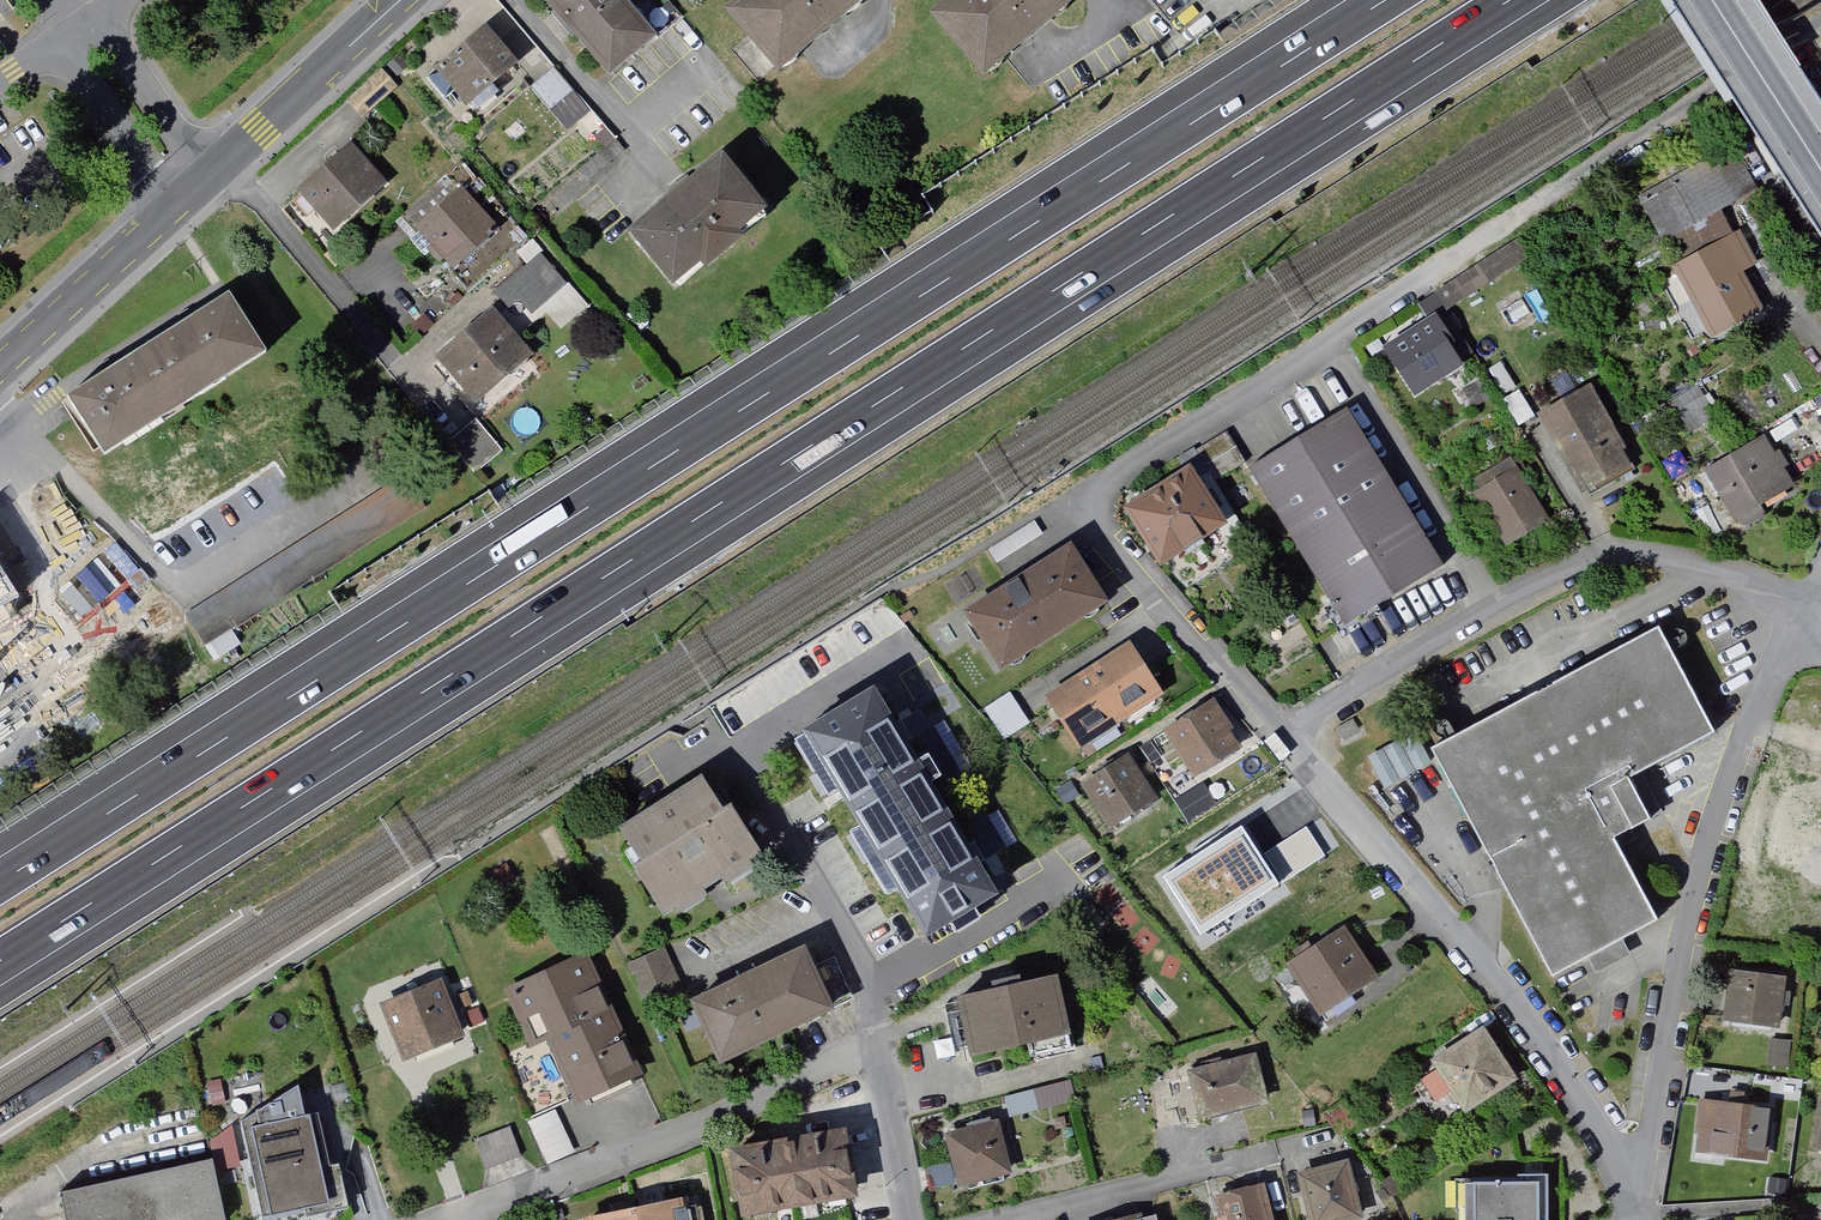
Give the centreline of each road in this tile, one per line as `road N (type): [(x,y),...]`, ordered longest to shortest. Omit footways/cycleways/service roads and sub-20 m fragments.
road 1 (motorway): [(0,960),(1508,0)]
road 2 (motorway): [(1383,0),(0,880)]
road 3 (residential): [(1797,616),(1710,575),(1654,561),(1595,559),(1514,595),(1284,739),(1636,1191)]
road 4 (residential): [(1797,616),(1741,748),(1678,943),(1636,1191)]
road 5 (residential): [(910,653),(733,762),(868,996),(876,1046)]
road 6 (residential): [(876,1046),(633,1151),(442,1219)]
road 7 (residential): [(209,176),(95,11),(50,42),(175,207)]
road 8 (tertiary): [(209,176),(400,0)]
road 9 (tertiary): [(0,368),(175,207)]
road 10 (tertiary): [(1713,0),(1820,169)]
road 11 (residential): [(876,1046),(906,1219)]

